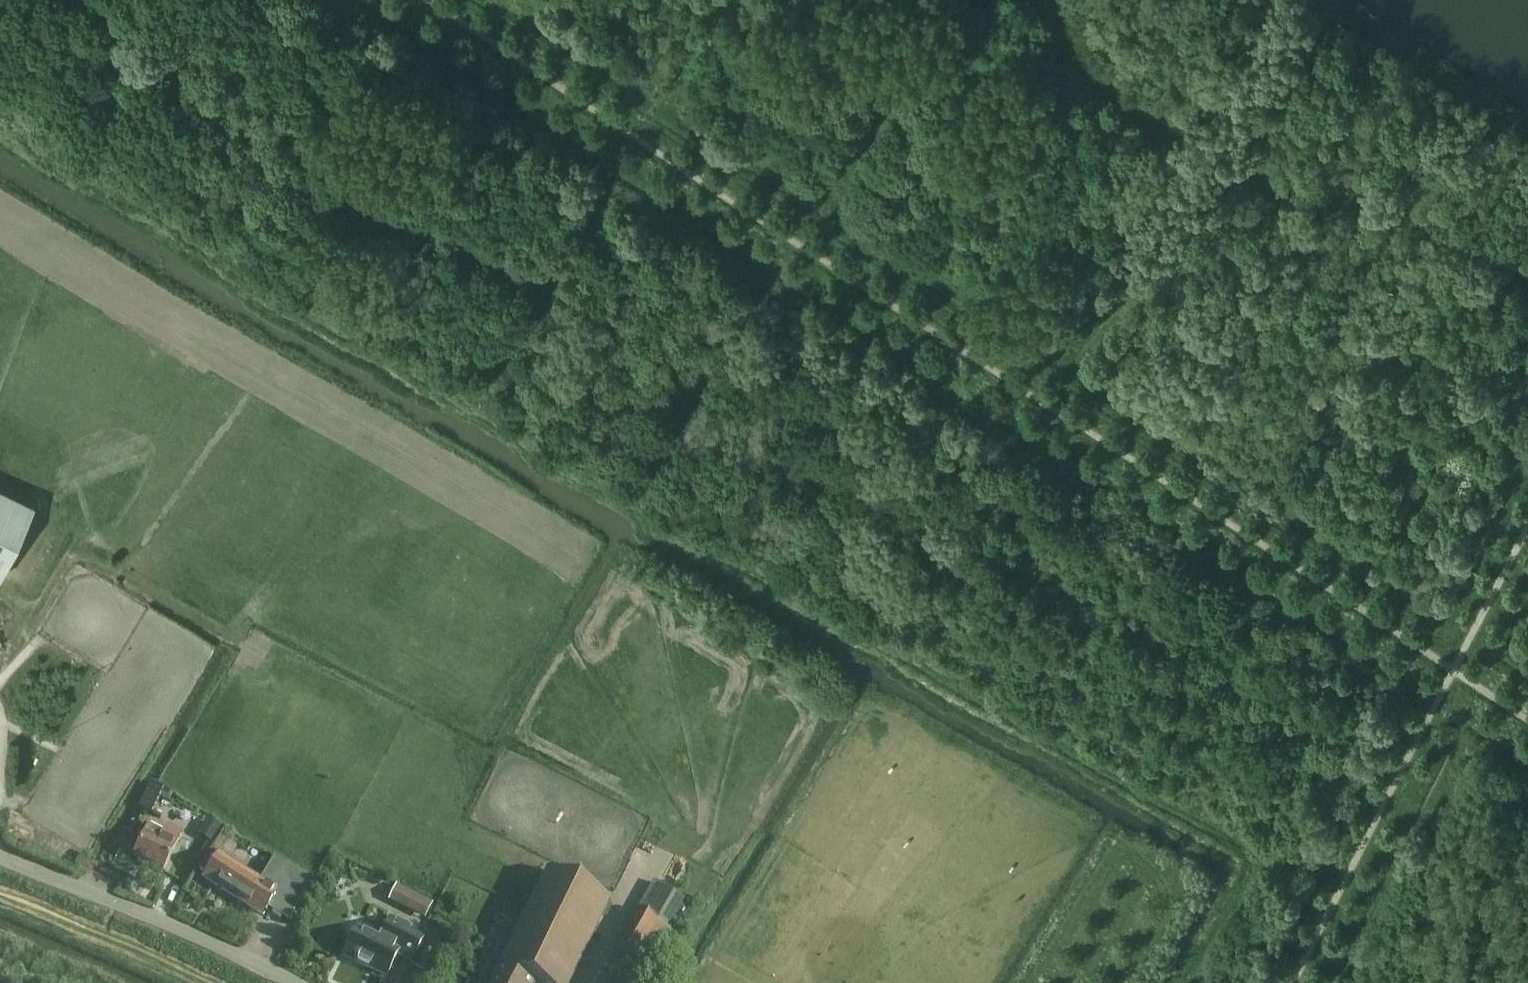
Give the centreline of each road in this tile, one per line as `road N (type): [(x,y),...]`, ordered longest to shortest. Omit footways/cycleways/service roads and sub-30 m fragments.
road 1 (unclassified): [(293,982),(0,857)]

